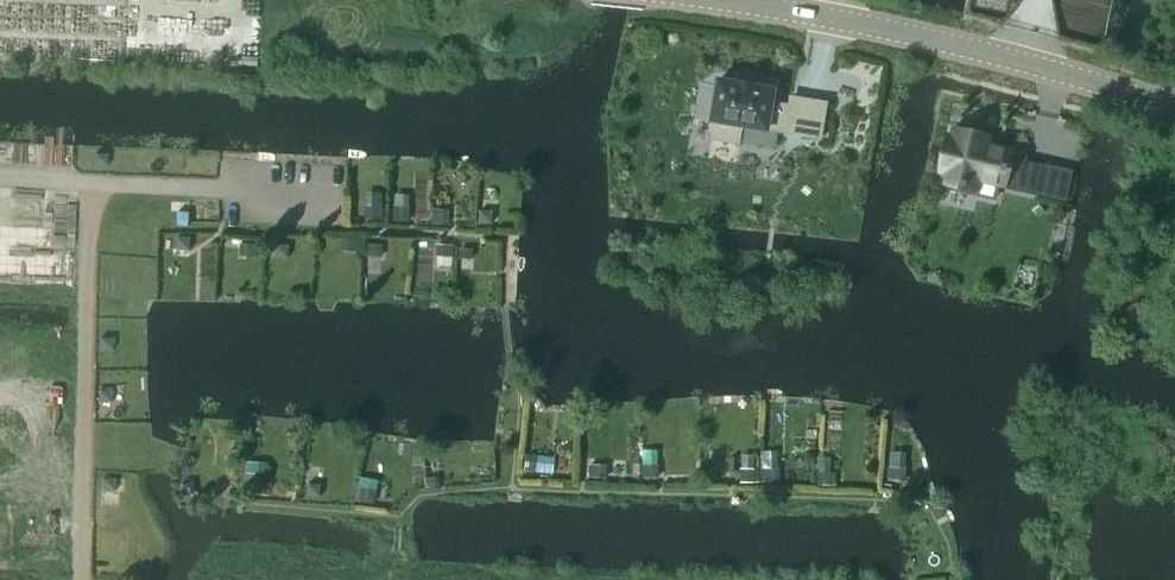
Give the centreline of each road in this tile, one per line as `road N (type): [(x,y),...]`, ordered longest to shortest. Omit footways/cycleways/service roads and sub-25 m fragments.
road 1 (tertiary): [(1174,110),(909,37),(707,0)]

